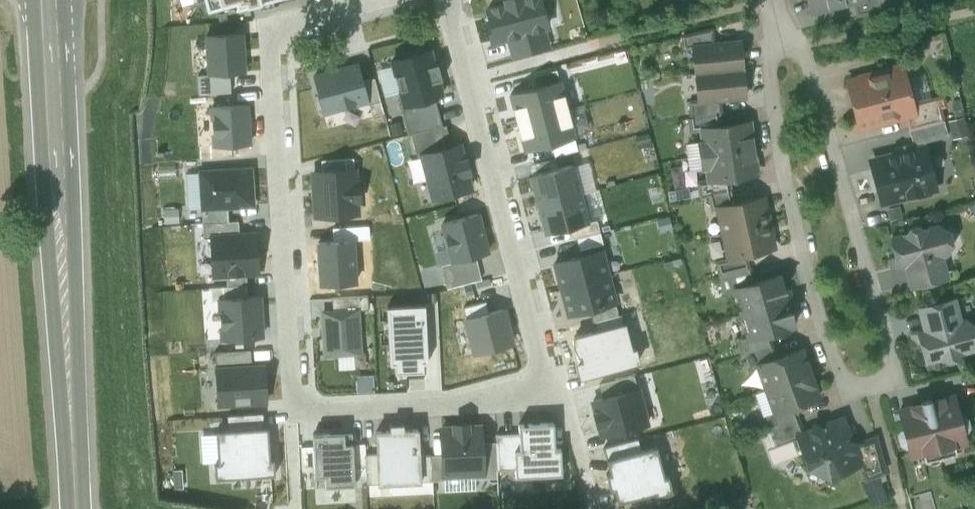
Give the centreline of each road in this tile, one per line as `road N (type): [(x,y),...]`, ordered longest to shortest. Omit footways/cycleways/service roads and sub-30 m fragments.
road 1 (residential): [(781,20),(766,75),(802,248),(841,377),(852,389),(869,390),(892,379),(895,362),(800,44)]
road 2 (residential): [(562,396),(298,409),(275,29),(380,0)]
road 3 (secondary): [(75,508),(50,32)]
road 4 (residential): [(562,396),(451,0)]

